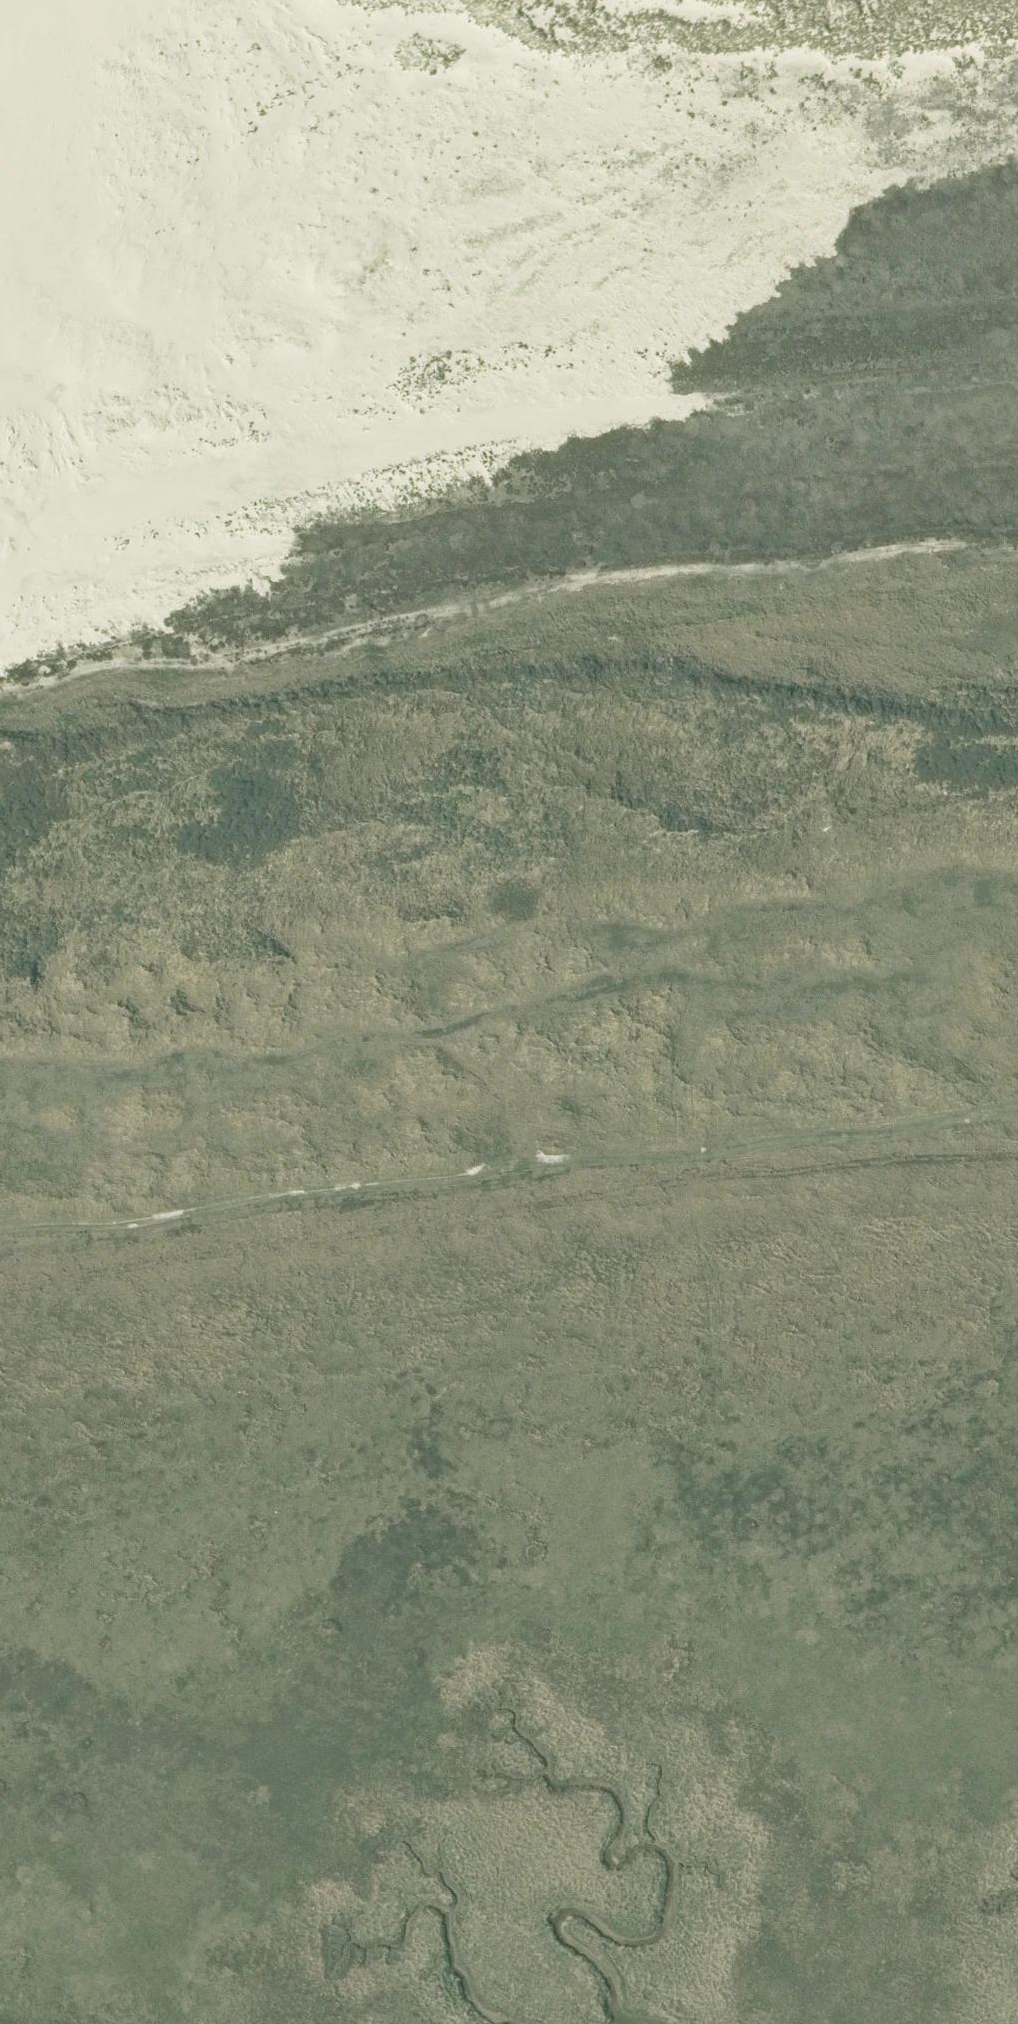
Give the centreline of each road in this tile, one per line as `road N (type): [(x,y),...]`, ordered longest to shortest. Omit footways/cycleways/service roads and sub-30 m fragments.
road 1 (track): [(1017,1137),(812,1159),(0,1281)]
road 2 (track): [(1017,529),(445,583),(227,614),(58,655),(0,659)]

